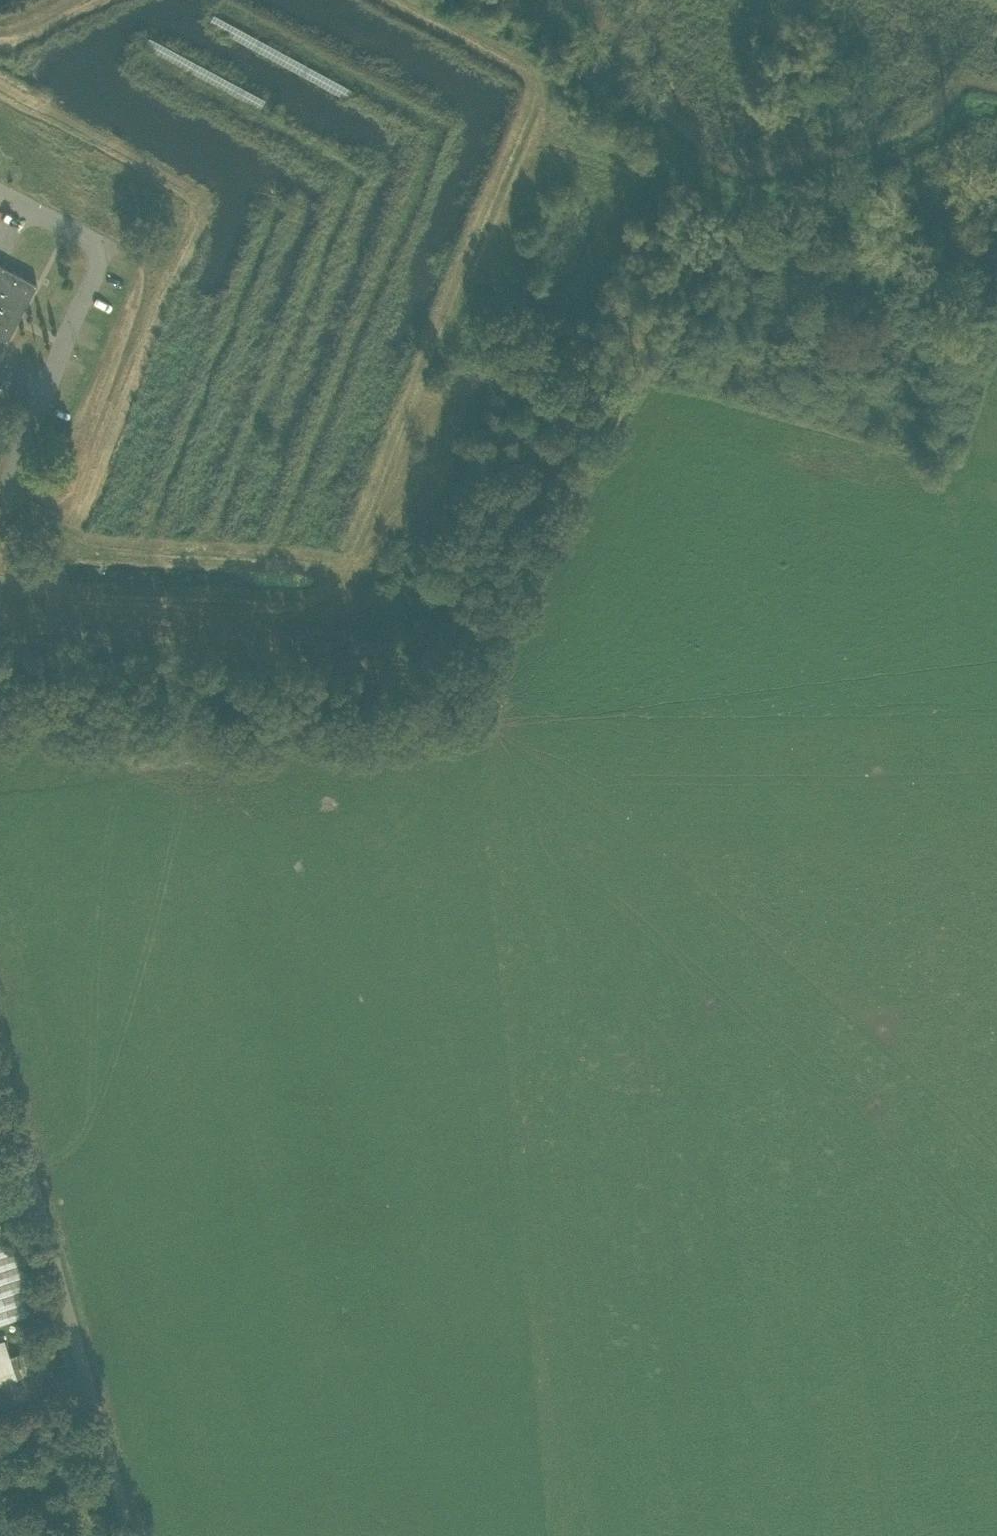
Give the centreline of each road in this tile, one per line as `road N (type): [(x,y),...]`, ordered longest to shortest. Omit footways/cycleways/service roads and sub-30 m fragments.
road 1 (unclassified): [(133,1535),(0,1061)]

